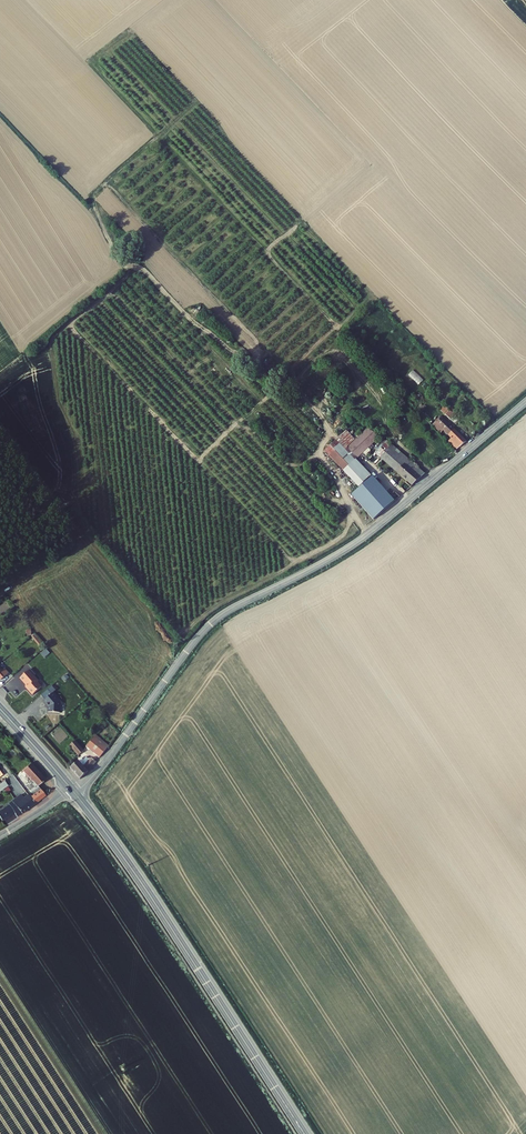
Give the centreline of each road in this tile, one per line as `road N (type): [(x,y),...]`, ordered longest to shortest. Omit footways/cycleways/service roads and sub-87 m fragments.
road 1 (tertiary): [(75,793),(212,622),(364,537),(525,402)]
road 2 (primary): [(75,793),(305,1133)]

